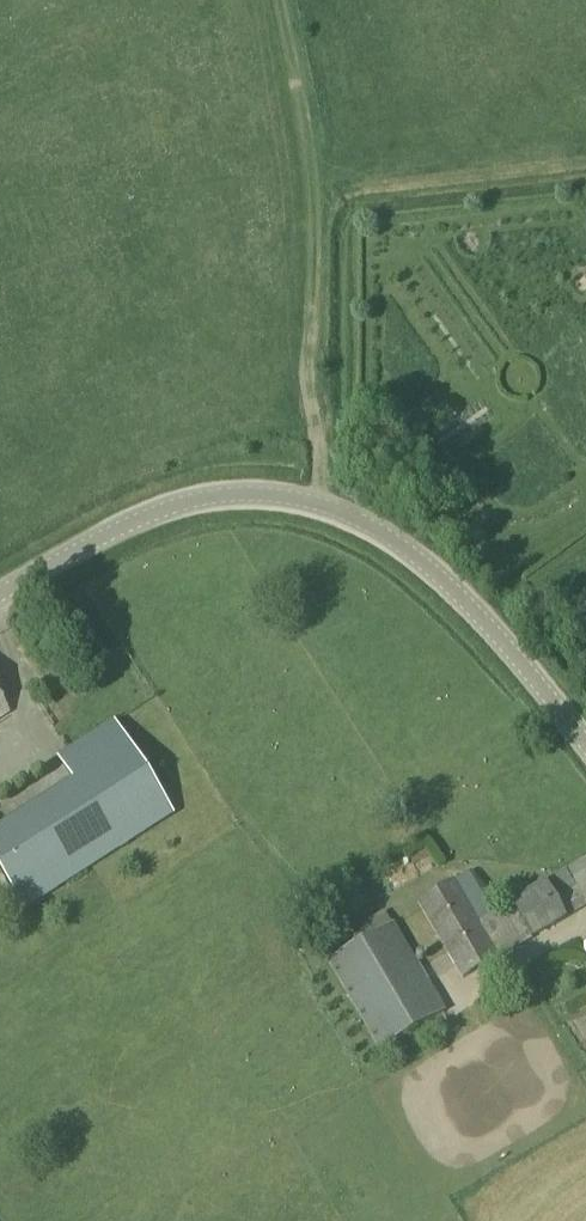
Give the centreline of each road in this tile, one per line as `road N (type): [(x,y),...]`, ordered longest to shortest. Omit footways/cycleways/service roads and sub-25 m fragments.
road 1 (tertiary): [(585,742),(493,634),(411,556),(342,515),(309,505),(266,499),(193,507),(120,535),(0,601)]
road 2 (track): [(315,299),(322,477),(316,507)]

